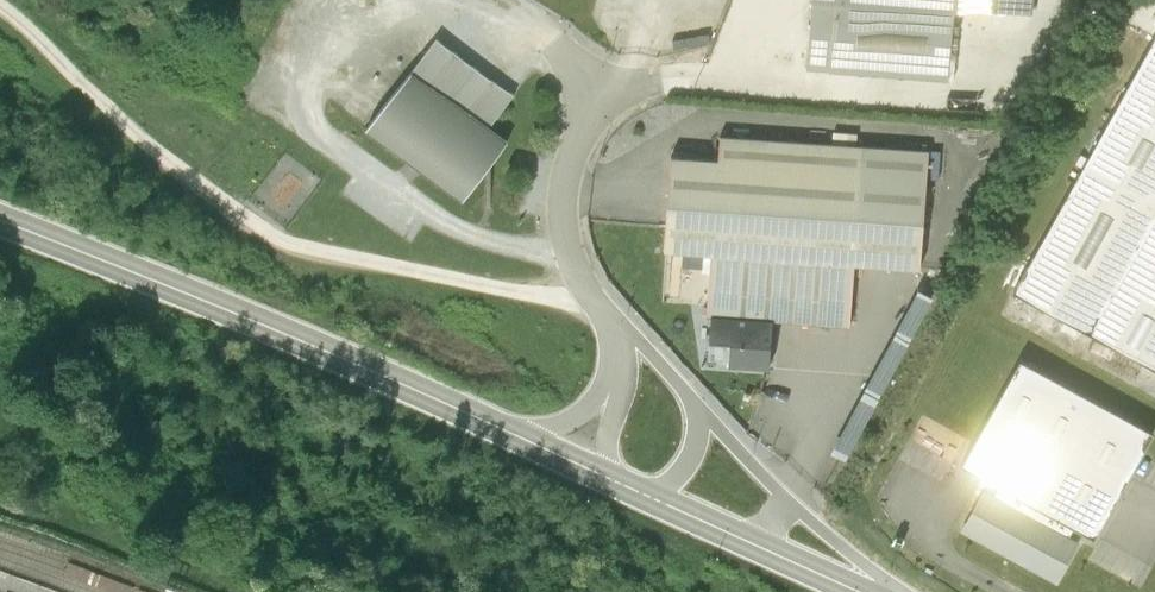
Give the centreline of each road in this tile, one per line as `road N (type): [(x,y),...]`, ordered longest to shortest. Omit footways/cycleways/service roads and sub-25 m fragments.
road 1 (track): [(587,296),(305,252),(250,235),(190,192),(0,2)]
road 2 (secondary): [(0,221),(517,439)]
road 3 (unclassified): [(896,591),(786,502),(694,407)]
road 4 (unclassified): [(608,322),(577,277),(560,190),(598,88)]
road 5 (secondary): [(653,502),(856,591)]
road 6 (unclassified): [(618,354),(578,418),(517,439)]
road 7 (unclassified): [(618,354),(609,482)]
road 8 (unclassified): [(694,407),(635,340),(608,322)]

